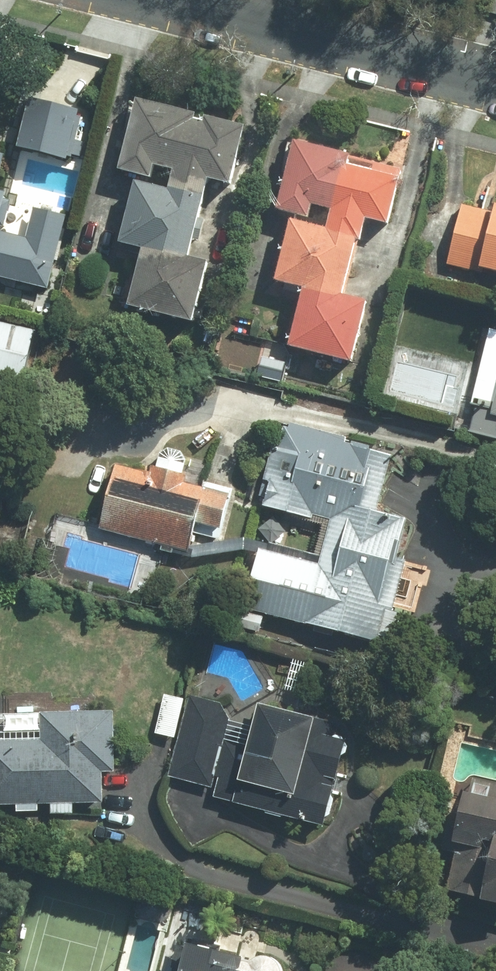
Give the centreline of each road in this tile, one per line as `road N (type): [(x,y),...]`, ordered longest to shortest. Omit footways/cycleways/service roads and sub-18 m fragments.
road 1 (residential): [(169,0),(495,83)]

